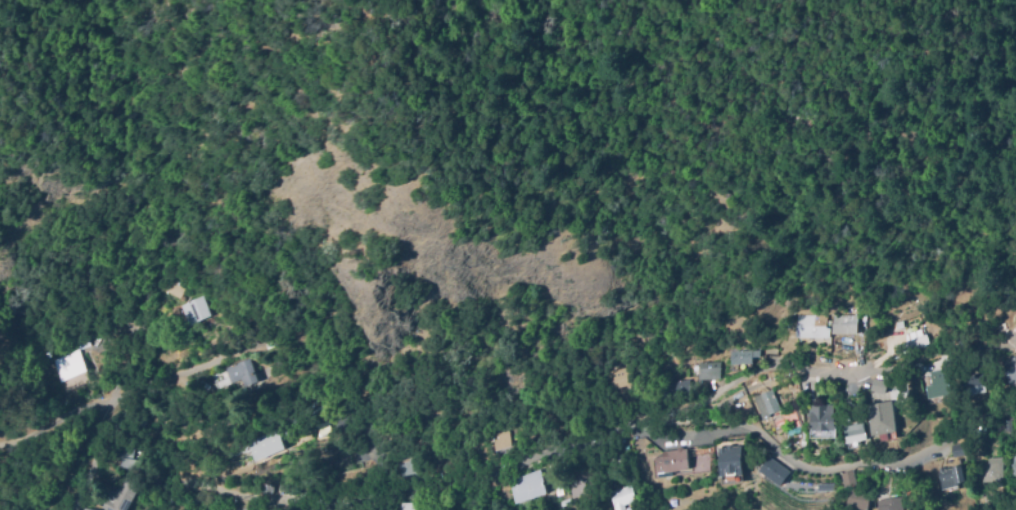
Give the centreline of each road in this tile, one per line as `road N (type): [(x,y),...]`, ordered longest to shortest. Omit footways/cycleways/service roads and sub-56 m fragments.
road 1 (residential): [(165,509),(204,489),(313,504),(486,472),(586,430),(643,420),(738,429),(830,462),(907,453),(963,425),(1015,420)]
road 2 (residential): [(682,419),(699,400),(786,369),(925,370),(1002,340)]
road 3 (residential): [(104,402),(227,352)]

